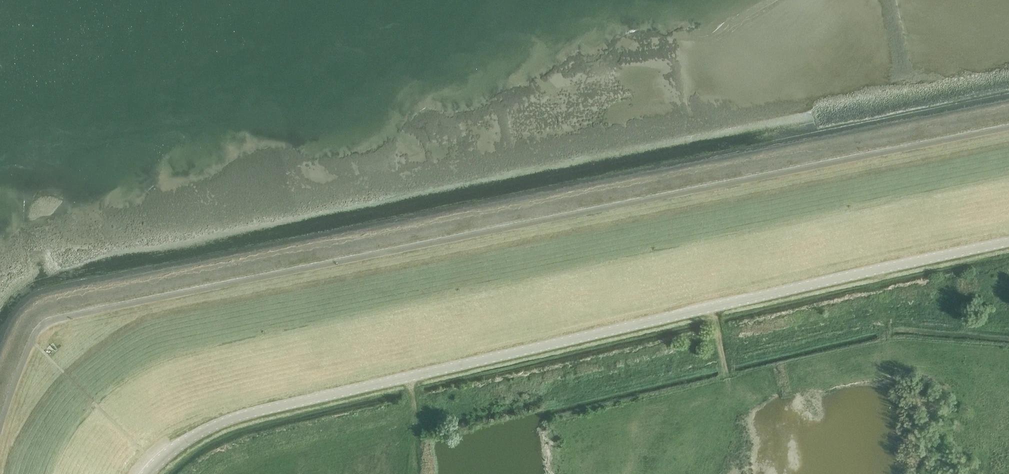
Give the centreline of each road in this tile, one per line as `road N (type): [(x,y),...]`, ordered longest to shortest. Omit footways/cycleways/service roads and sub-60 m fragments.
road 1 (tertiary): [(148,473),(196,434),(264,410),(1008,242)]

